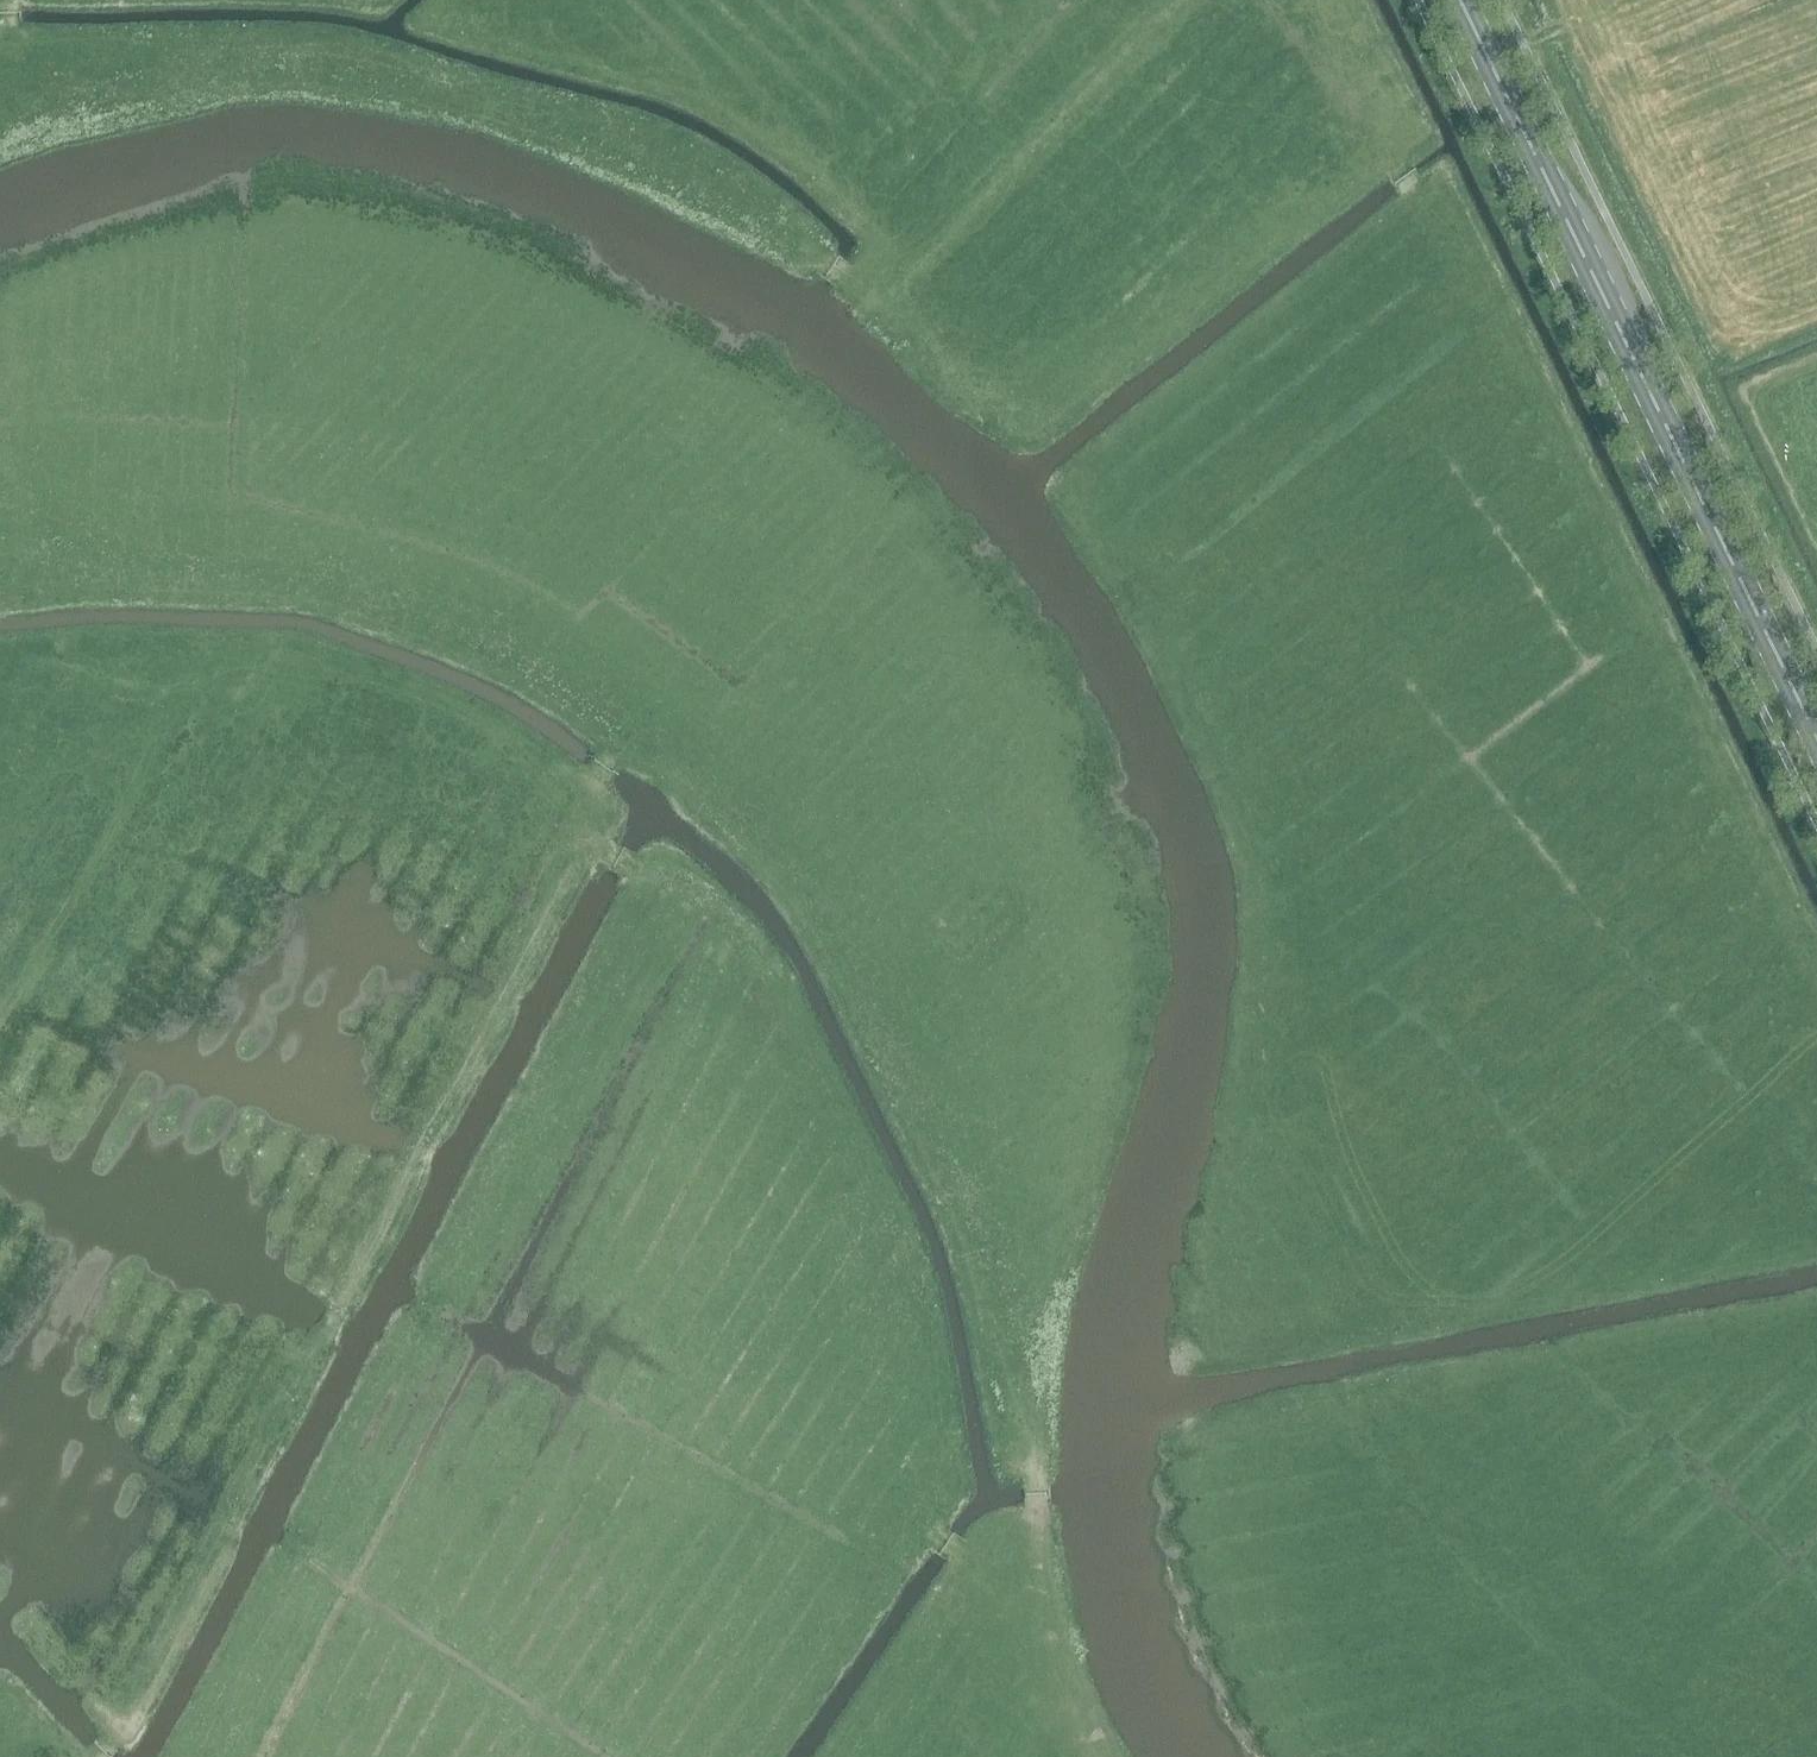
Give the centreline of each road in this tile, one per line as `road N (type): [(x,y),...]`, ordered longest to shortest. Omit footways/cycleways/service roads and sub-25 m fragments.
road 1 (primary): [(1816,740),(1461,0)]

